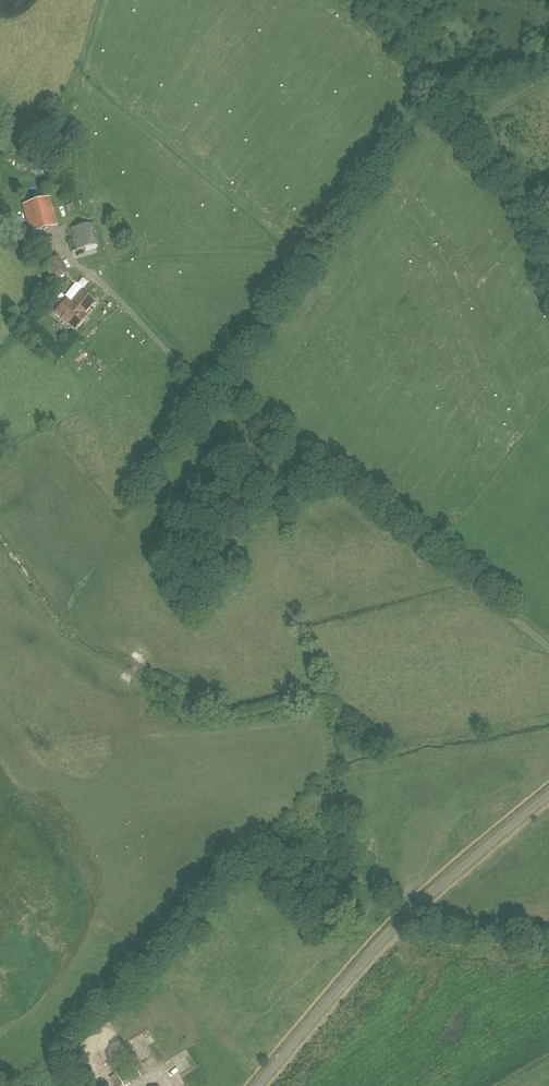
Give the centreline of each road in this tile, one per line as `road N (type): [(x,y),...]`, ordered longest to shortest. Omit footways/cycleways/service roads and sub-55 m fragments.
road 1 (unclassified): [(258,1085),(420,901),(548,794)]

